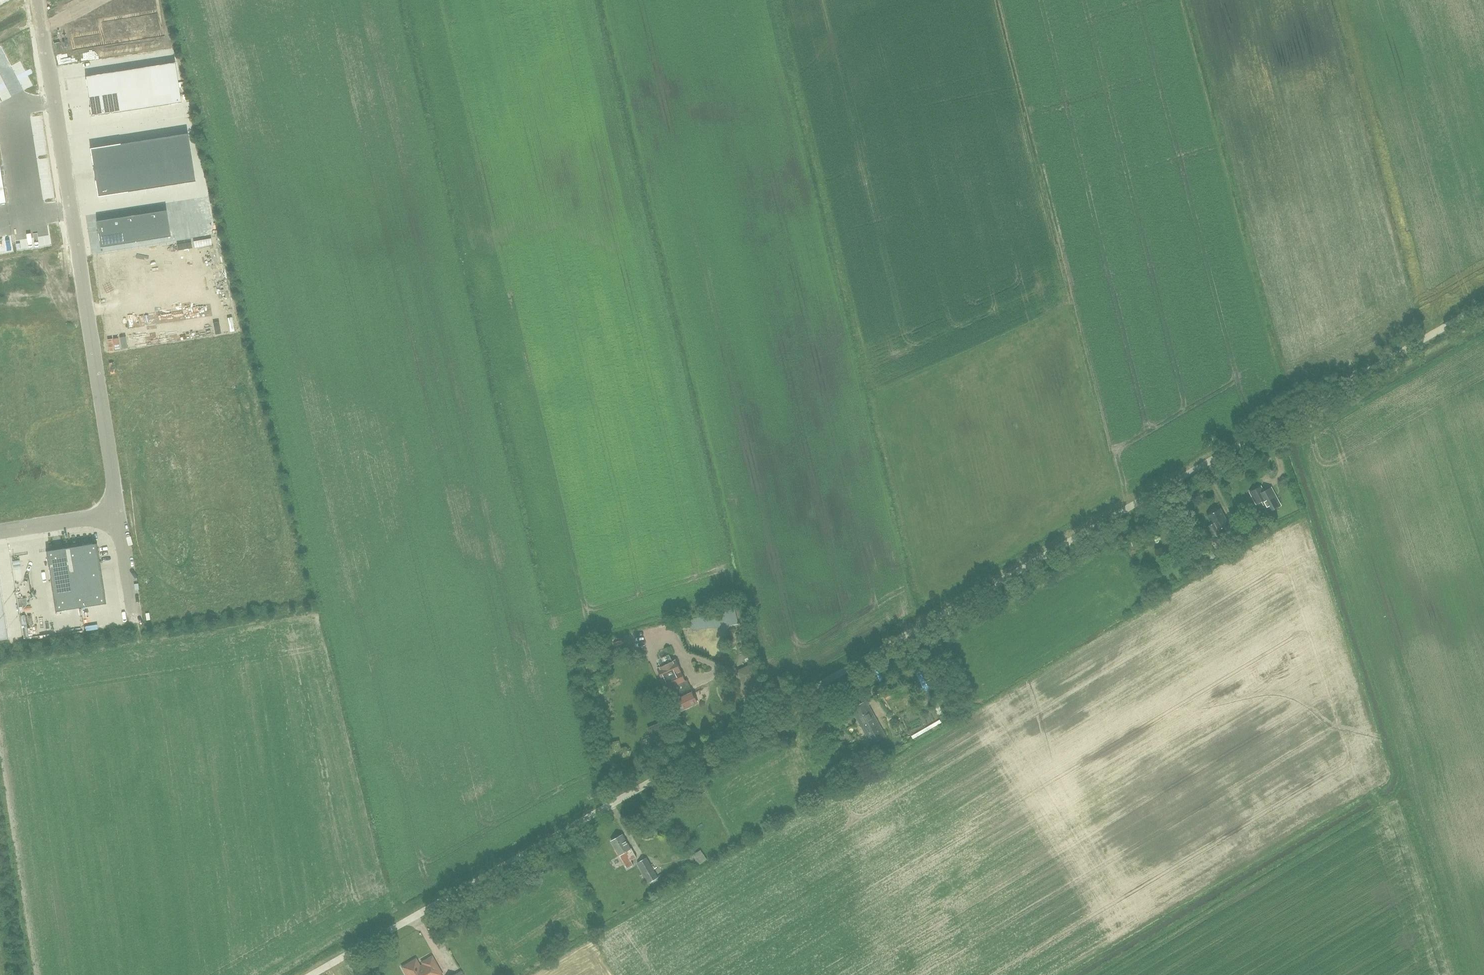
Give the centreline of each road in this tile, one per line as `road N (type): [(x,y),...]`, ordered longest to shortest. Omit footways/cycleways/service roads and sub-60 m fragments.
road 1 (unclassified): [(312,974),(1483,305)]
road 2 (unclassified): [(39,0),(117,513)]

